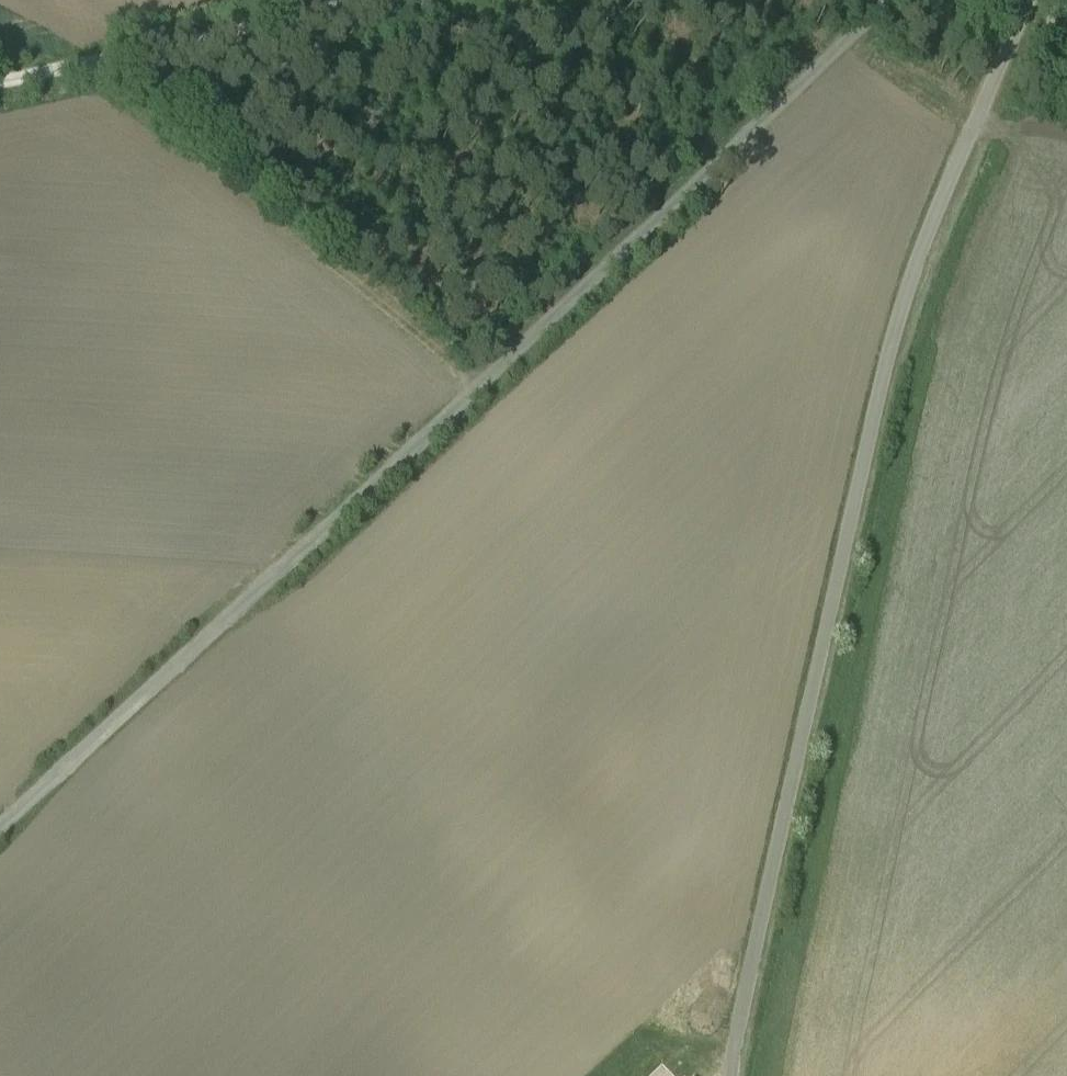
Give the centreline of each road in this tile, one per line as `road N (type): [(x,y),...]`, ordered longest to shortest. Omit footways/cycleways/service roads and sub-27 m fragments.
road 1 (track): [(0,837),(378,487),(878,0)]
road 2 (unclassified): [(735,1075),(750,973),(886,362),(932,222),(1027,0)]
road 3 (track): [(241,614),(602,973),(718,1075)]
road 4 (track): [(93,64),(478,390)]
road 5 (track): [(0,85),(347,0)]

